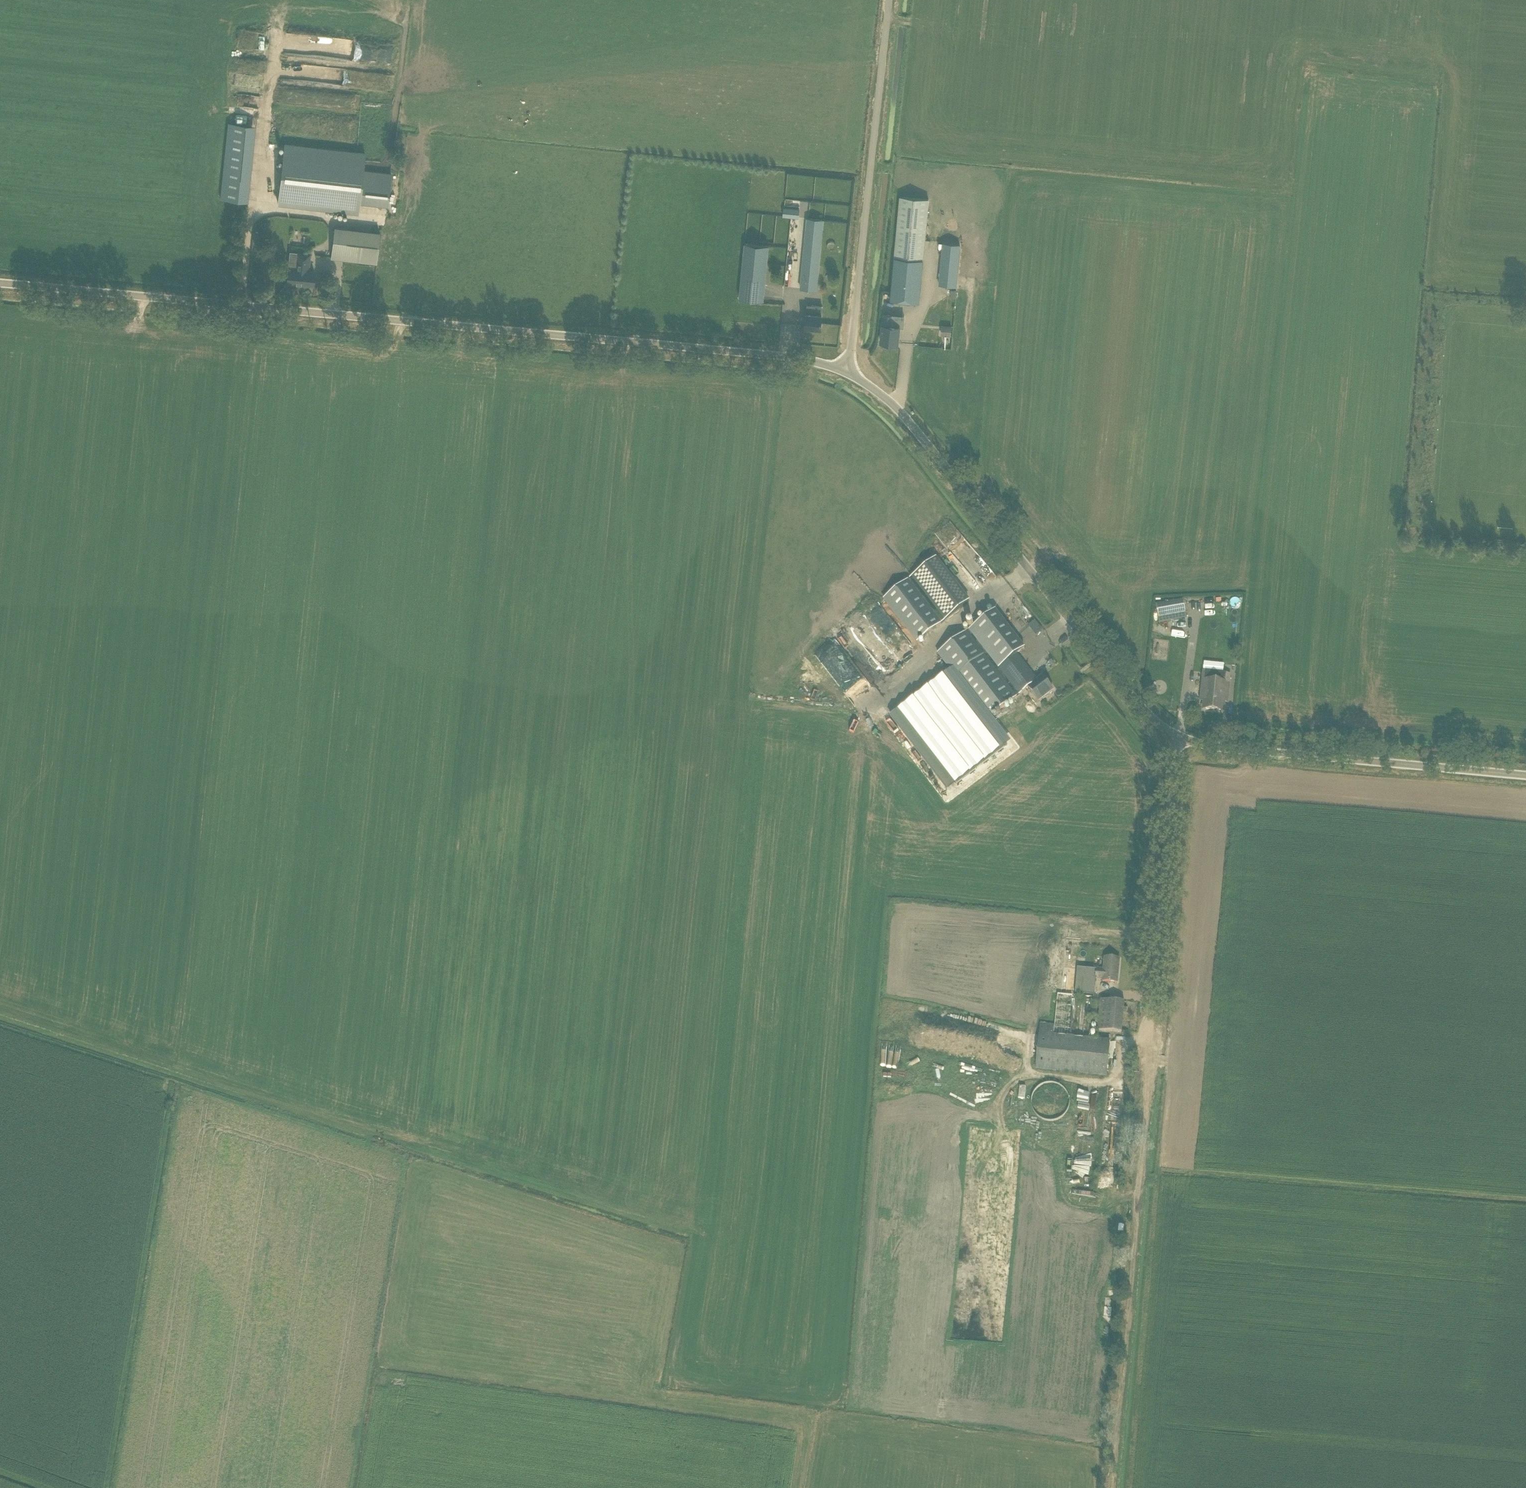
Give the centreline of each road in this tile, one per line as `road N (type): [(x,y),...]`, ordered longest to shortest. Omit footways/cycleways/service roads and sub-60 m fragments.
road 1 (unclassified): [(847,369),(809,359),(0,284)]
road 2 (unclassified): [(1180,739),(1143,715),(893,404),(847,369)]
road 3 (track): [(1147,1077),(1109,1487)]
road 4 (unclassified): [(847,369),(888,0)]
road 5 (unclassified): [(1180,739),(1525,775)]
road 6 (unclassified): [(1147,1077),(1180,739)]

